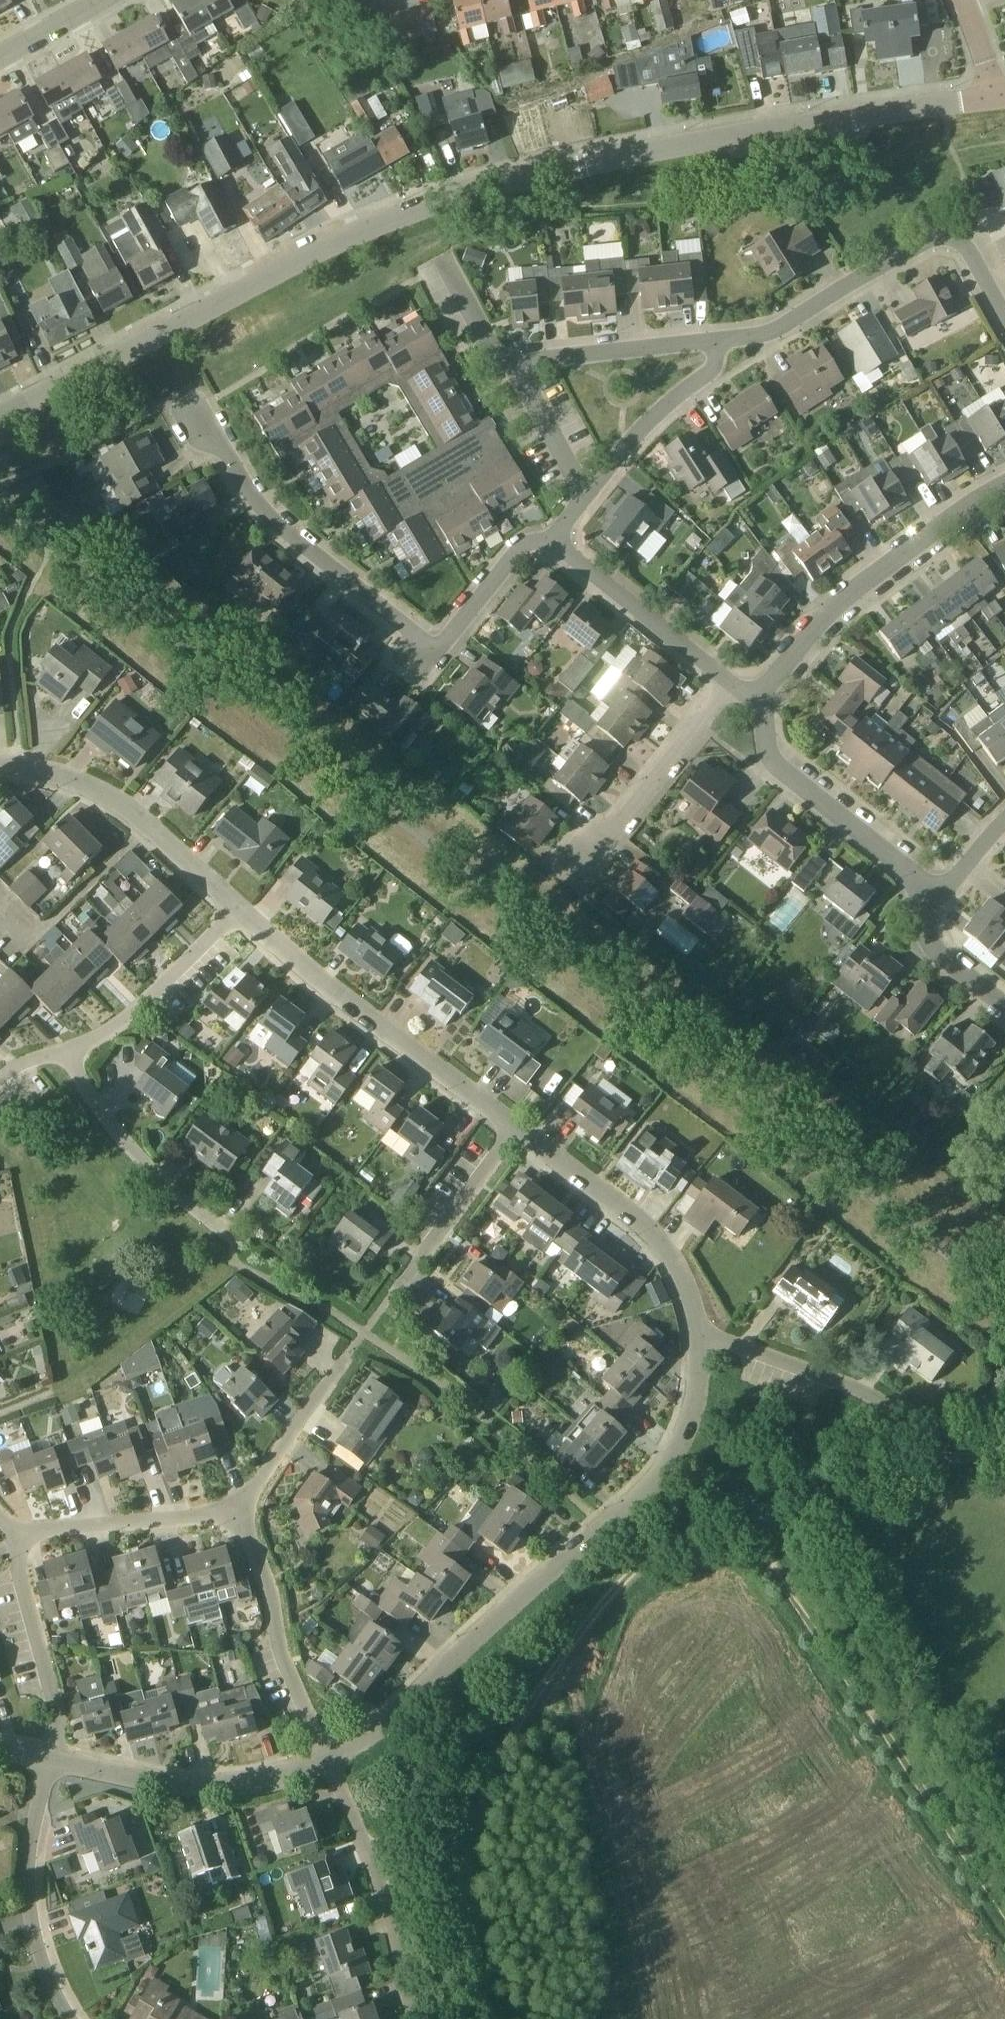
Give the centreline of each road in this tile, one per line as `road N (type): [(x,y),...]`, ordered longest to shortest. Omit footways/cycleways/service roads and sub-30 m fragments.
road 1 (residential): [(1004,1301),(0,504)]
road 2 (unclassified): [(0,415),(383,222),(642,152),(991,98)]
road 3 (track): [(488,2018),(473,1929),(473,1847),(484,1787),(623,1580),(673,1540),(716,1520),(1004,1449)]
road 4 (residential): [(332,1764),(670,1464),(695,1413),(701,1344)]
road 5 (residential): [(554,543),(523,545),(437,652),(277,526),(197,416)]
road 6 (residential): [(1004,317),(968,247),(950,236),(928,236),(767,335),(718,342)]
road 7 (residential): [(517,1130),(243,912)]
road 8 (residential): [(766,701),(780,671),(842,600),(1004,486)]
road 9 (residential): [(992,1452),(951,1442),(830,1379),(732,1345),(701,1344)]
road 10 (residential): [(701,1344),(679,1266),(643,1228),(517,1130)]
road 11 (residential): [(0,764),(38,767),(105,793),(243,912)]
road 12 (residential): [(48,1759),(172,1784),(249,1782),(332,1764)]
road 13 (residential): [(332,1764),(281,1654),(269,1586),(238,1511)]
road 14 (residential): [(48,1759),(29,1875),(34,1937),(69,2018)]
road 15 (residential): [(403,2018),(393,1939),(332,1764)]
road 16 (residential): [(232,1239),(136,1154),(67,1052)]
road 17 (residential): [(921,880),(775,766),(766,701)]
road 18 (residential): [(48,1759),(57,1708),(18,1568),(20,1537)]
road 19 (residential): [(67,1052),(131,1017),(243,912)]
road 20 (residential): [(554,543),(729,683)]
road 21 (residential): [(593,859),(729,683)]
road 22 (residential): [(20,1537),(238,1511)]
road 23 (residential): [(504,364),(718,342)]
road 24 (residential): [(584,497),(679,394),(711,372),(718,342)]
road 25 (residential): [(391,1296),(517,1130)]
road 26 (residential): [(238,1511),(347,1356)]
road 27 (residential): [(1004,1007),(930,949),(919,929),(921,880)]
road 28 (residential): [(584,497),(504,364)]

